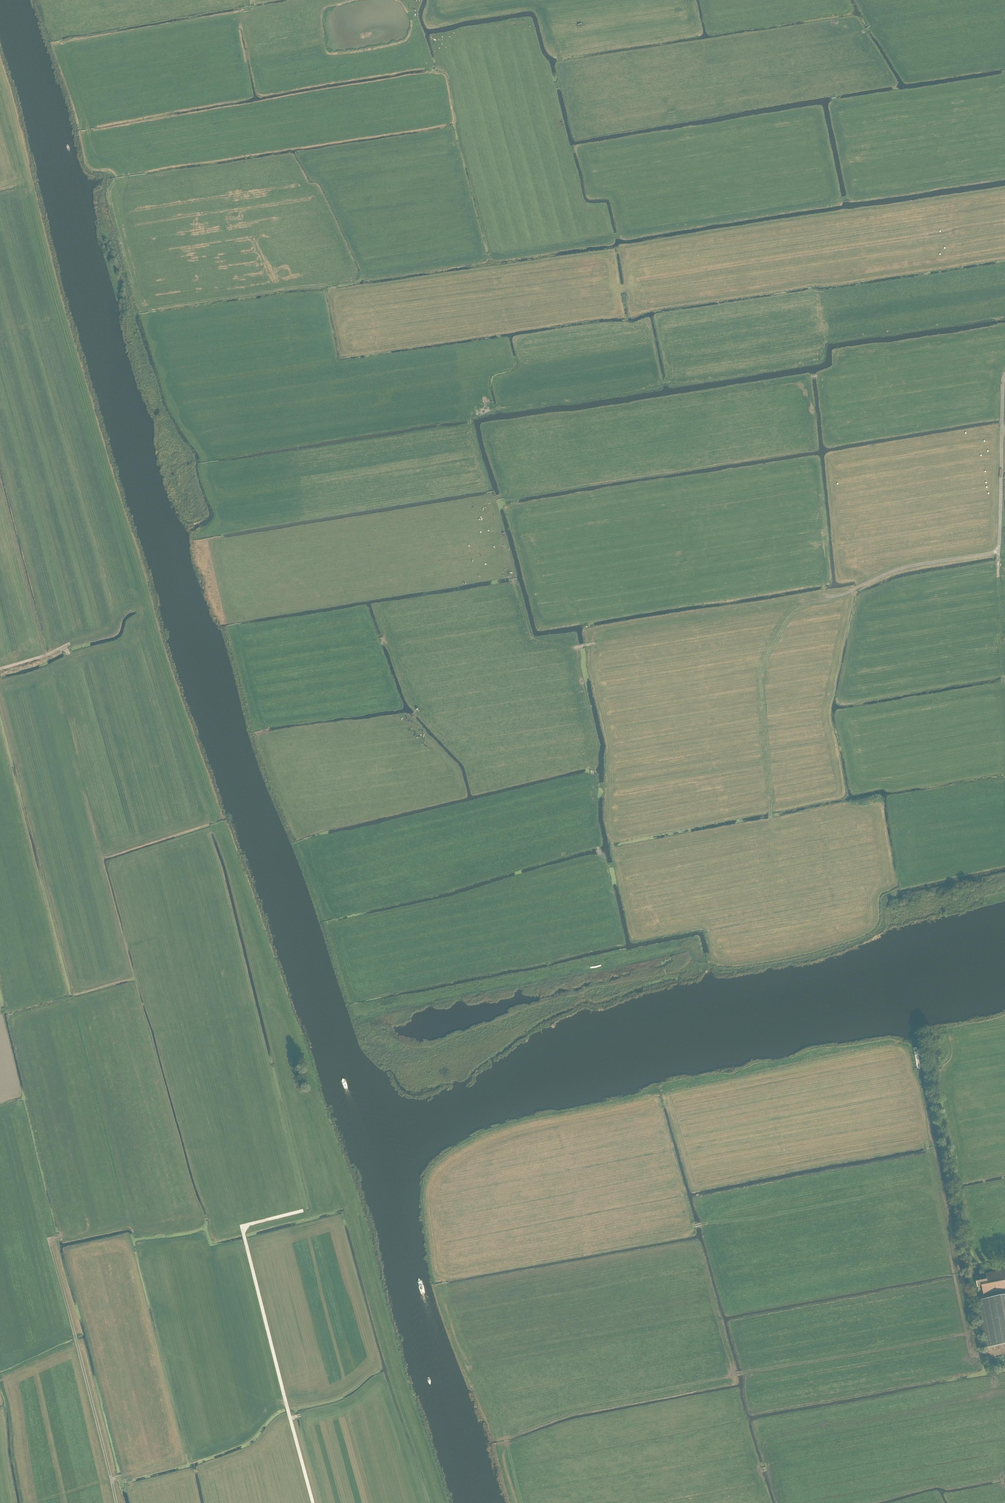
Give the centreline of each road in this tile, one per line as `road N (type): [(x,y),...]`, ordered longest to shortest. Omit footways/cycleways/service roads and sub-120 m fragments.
road 1 (track): [(116,1502),(49,1239),(62,1235)]

